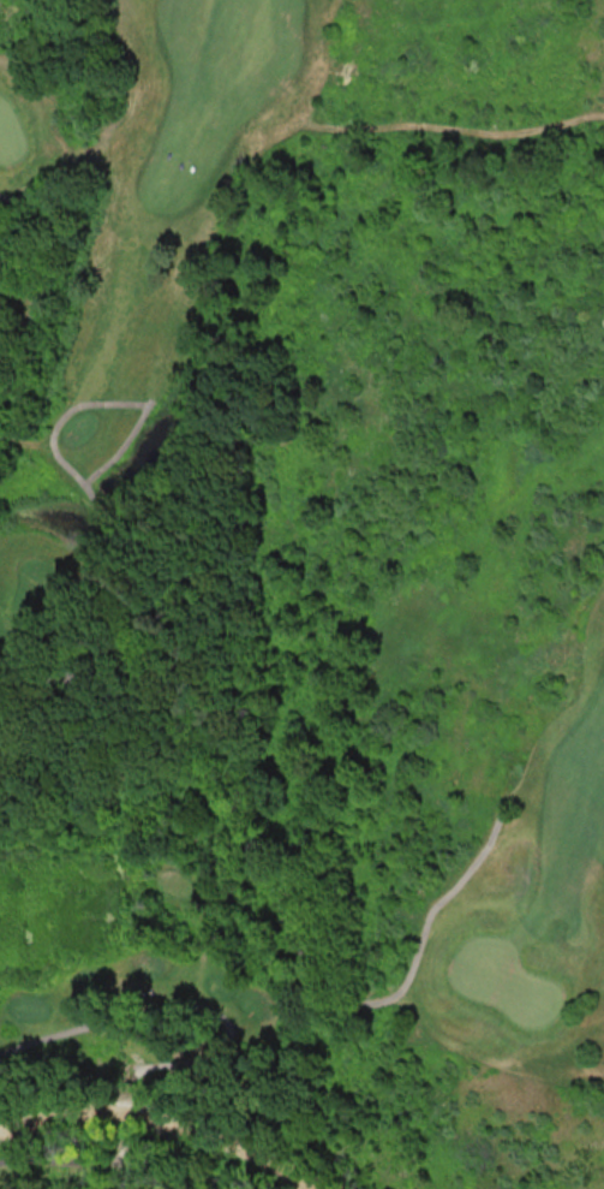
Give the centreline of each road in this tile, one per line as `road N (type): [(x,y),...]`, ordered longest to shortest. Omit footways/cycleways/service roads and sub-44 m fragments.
road 1 (residential): [(318,1188),(285,1163),(148,1119),(85,1116),(0,1135)]

